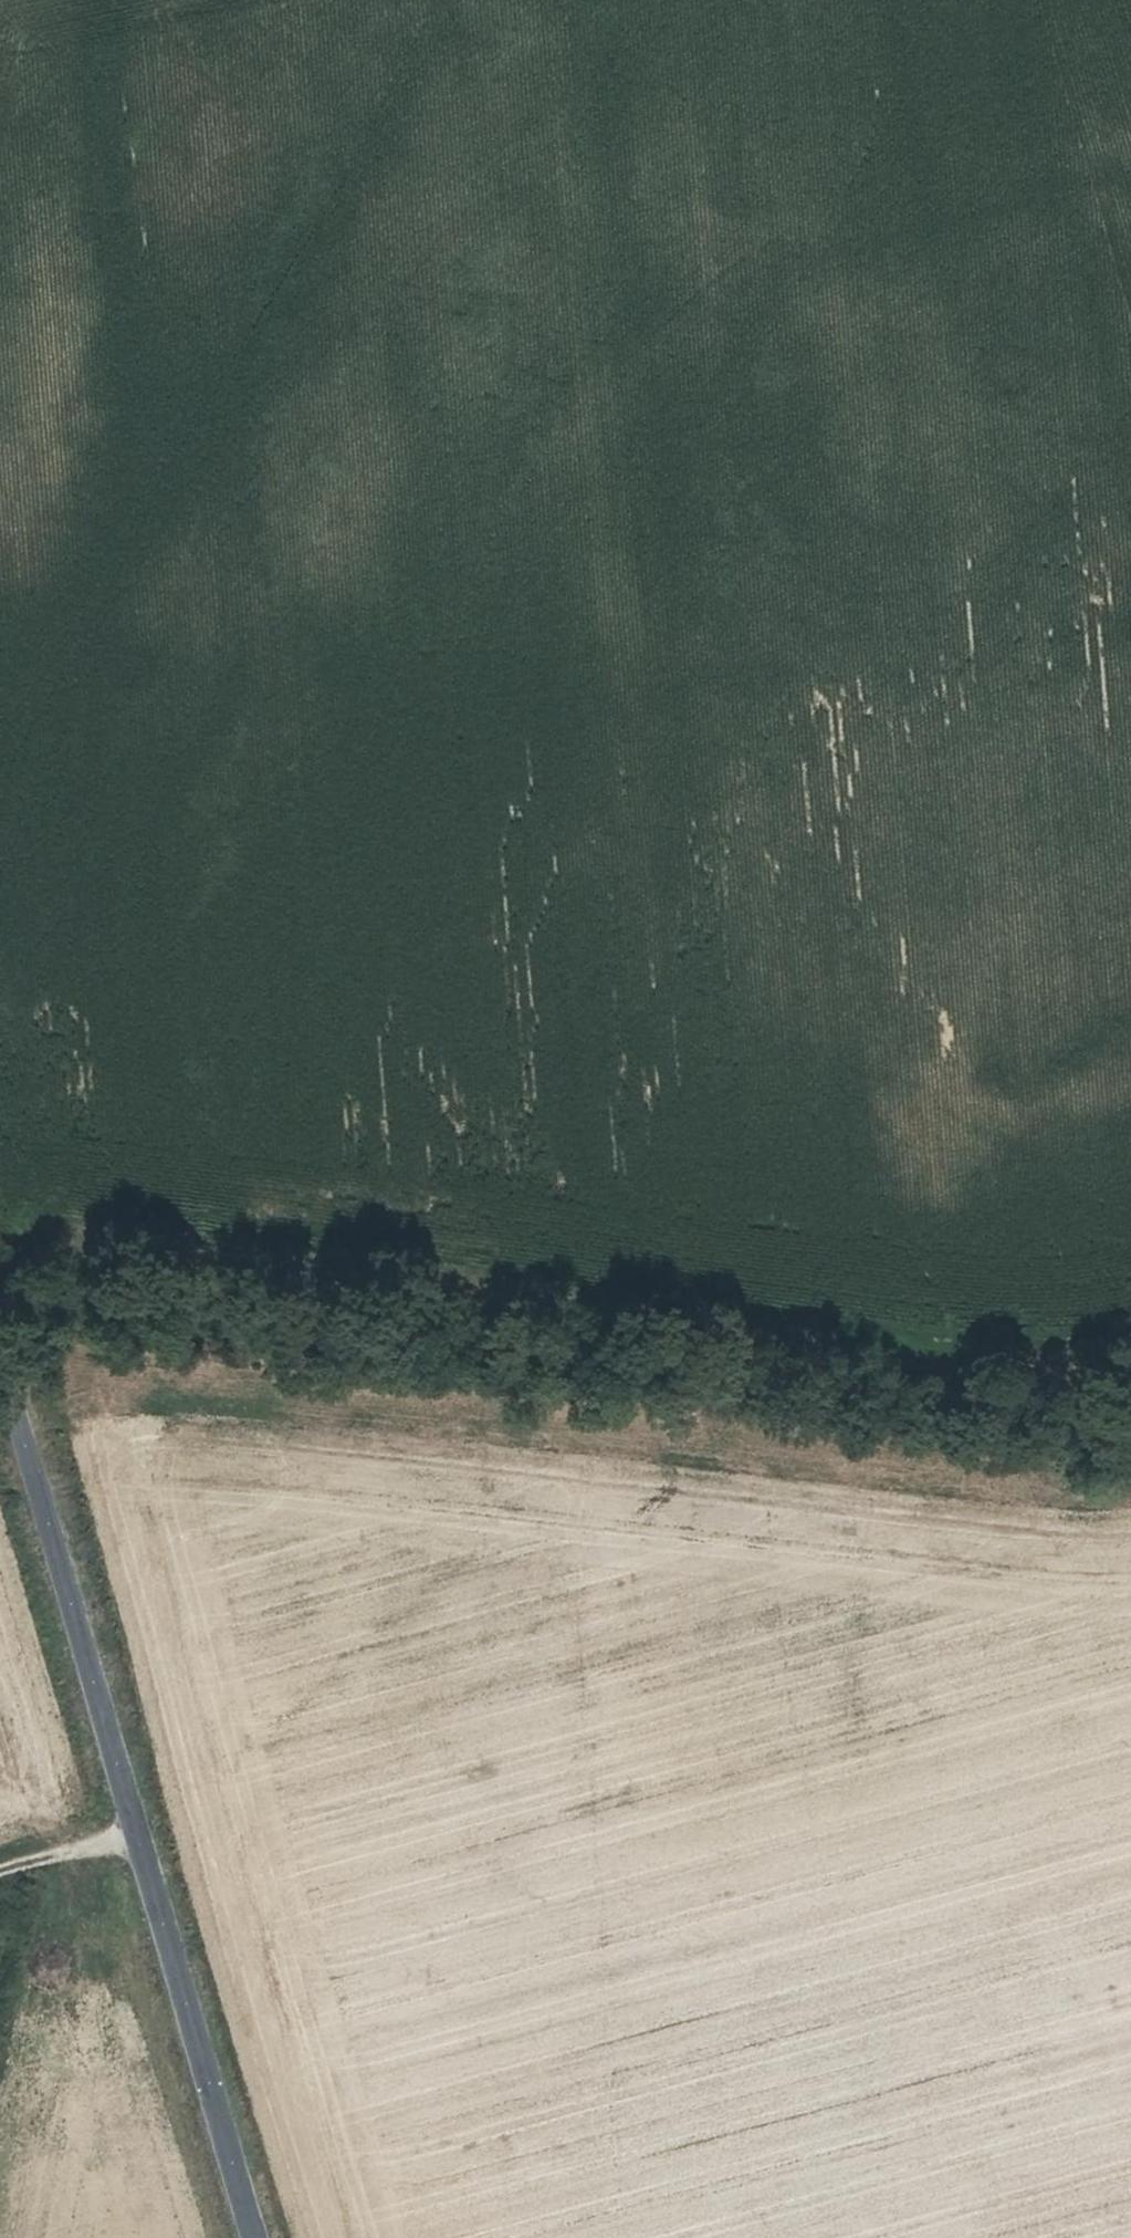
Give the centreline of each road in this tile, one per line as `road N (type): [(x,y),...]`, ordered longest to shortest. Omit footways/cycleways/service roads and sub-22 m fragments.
road 1 (tertiary): [(254,2237),(0,1367)]
road 2 (track): [(137,1838),(0,1872)]

